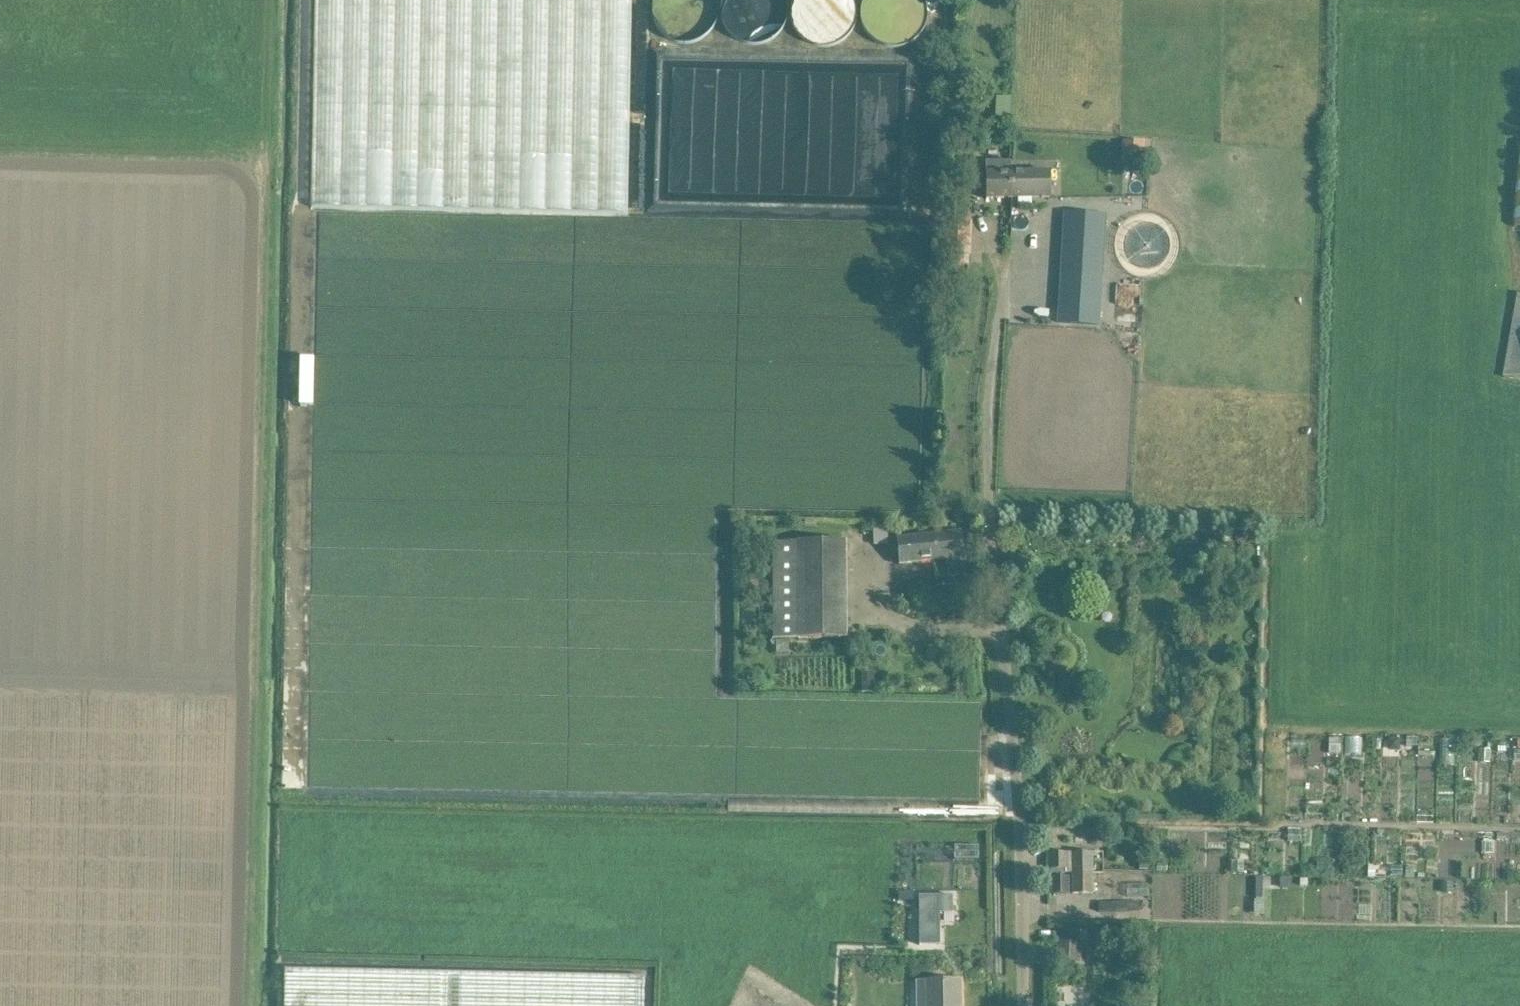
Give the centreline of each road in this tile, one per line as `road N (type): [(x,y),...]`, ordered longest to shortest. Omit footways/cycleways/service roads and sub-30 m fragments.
road 1 (unclassified): [(1029,1005),(992,526)]

